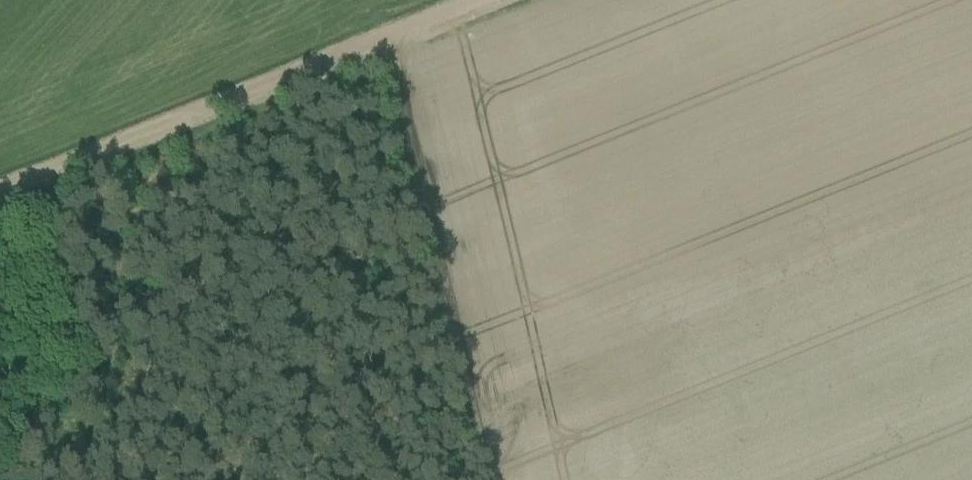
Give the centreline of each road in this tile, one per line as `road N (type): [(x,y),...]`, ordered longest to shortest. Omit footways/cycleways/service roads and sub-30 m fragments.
road 1 (track): [(482,0),(0,185)]

